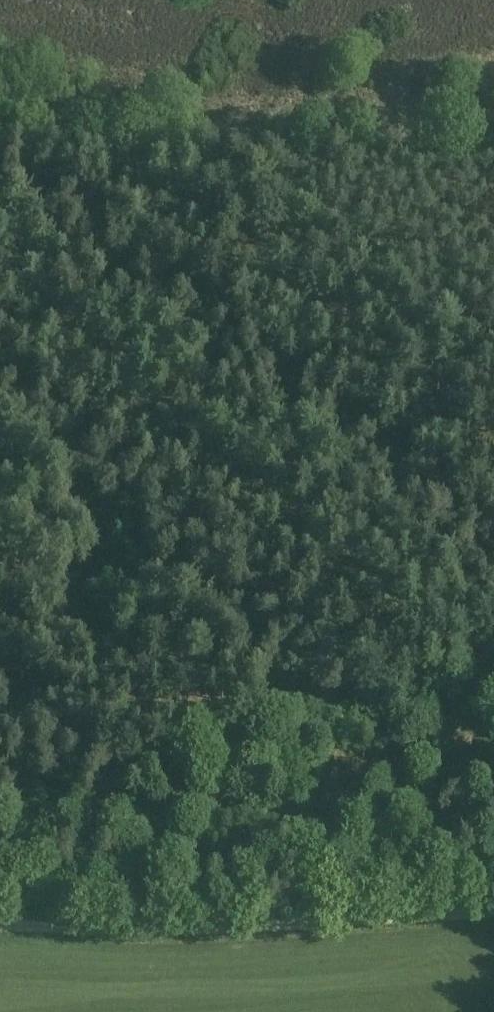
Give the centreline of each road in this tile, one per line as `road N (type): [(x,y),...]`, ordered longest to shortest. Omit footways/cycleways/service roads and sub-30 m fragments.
road 1 (track): [(493,134),(0,131)]

